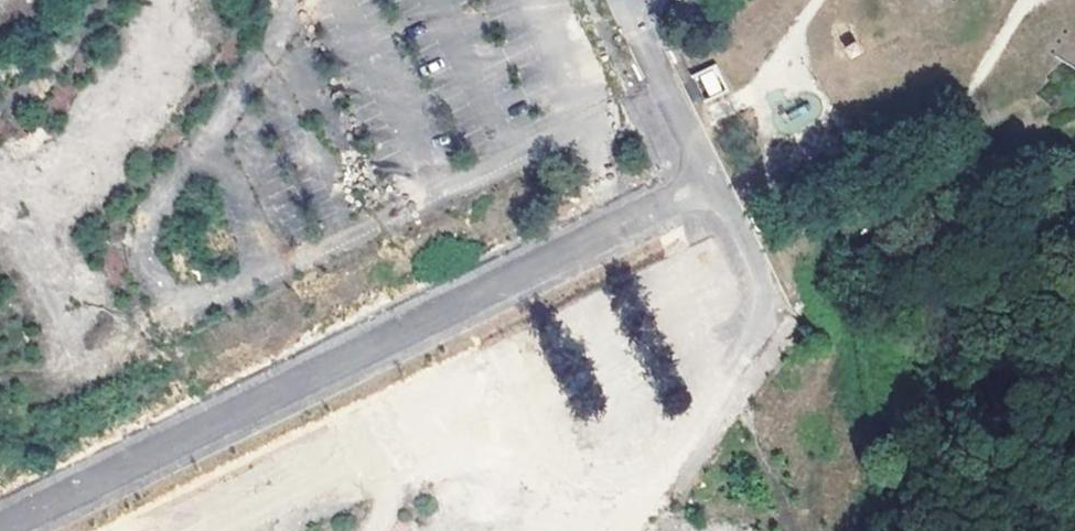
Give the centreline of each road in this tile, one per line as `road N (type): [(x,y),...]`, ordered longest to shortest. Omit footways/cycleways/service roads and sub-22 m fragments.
road 1 (residential): [(712,186),(0,527)]
road 2 (residential): [(712,186),(757,277),(758,326),(642,485),(570,530)]
road 3 (residential): [(16,0),(153,281)]
road 4 (residential): [(376,174),(153,281)]
road 5 (residential): [(289,0),(376,174)]
road 6 (residential): [(638,31),(712,186)]
road 7 (residential): [(638,31),(489,114)]
road 8 (residential): [(153,281),(0,355)]
road 9 (residential): [(527,530),(454,378)]
road 10 (residential): [(489,114),(376,174)]
road 11 (residential): [(436,0),(489,114)]

